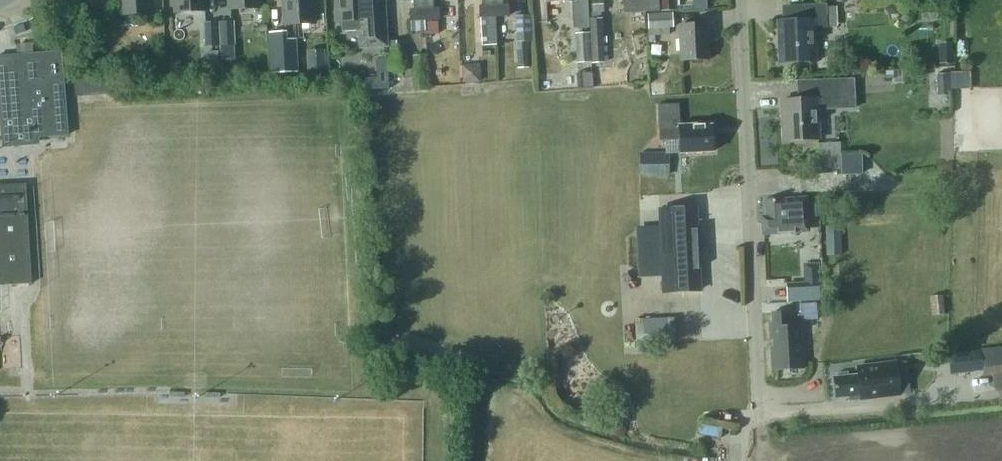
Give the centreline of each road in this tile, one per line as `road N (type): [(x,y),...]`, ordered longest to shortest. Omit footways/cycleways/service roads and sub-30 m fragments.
road 1 (unclassified): [(756,405),(742,0)]

